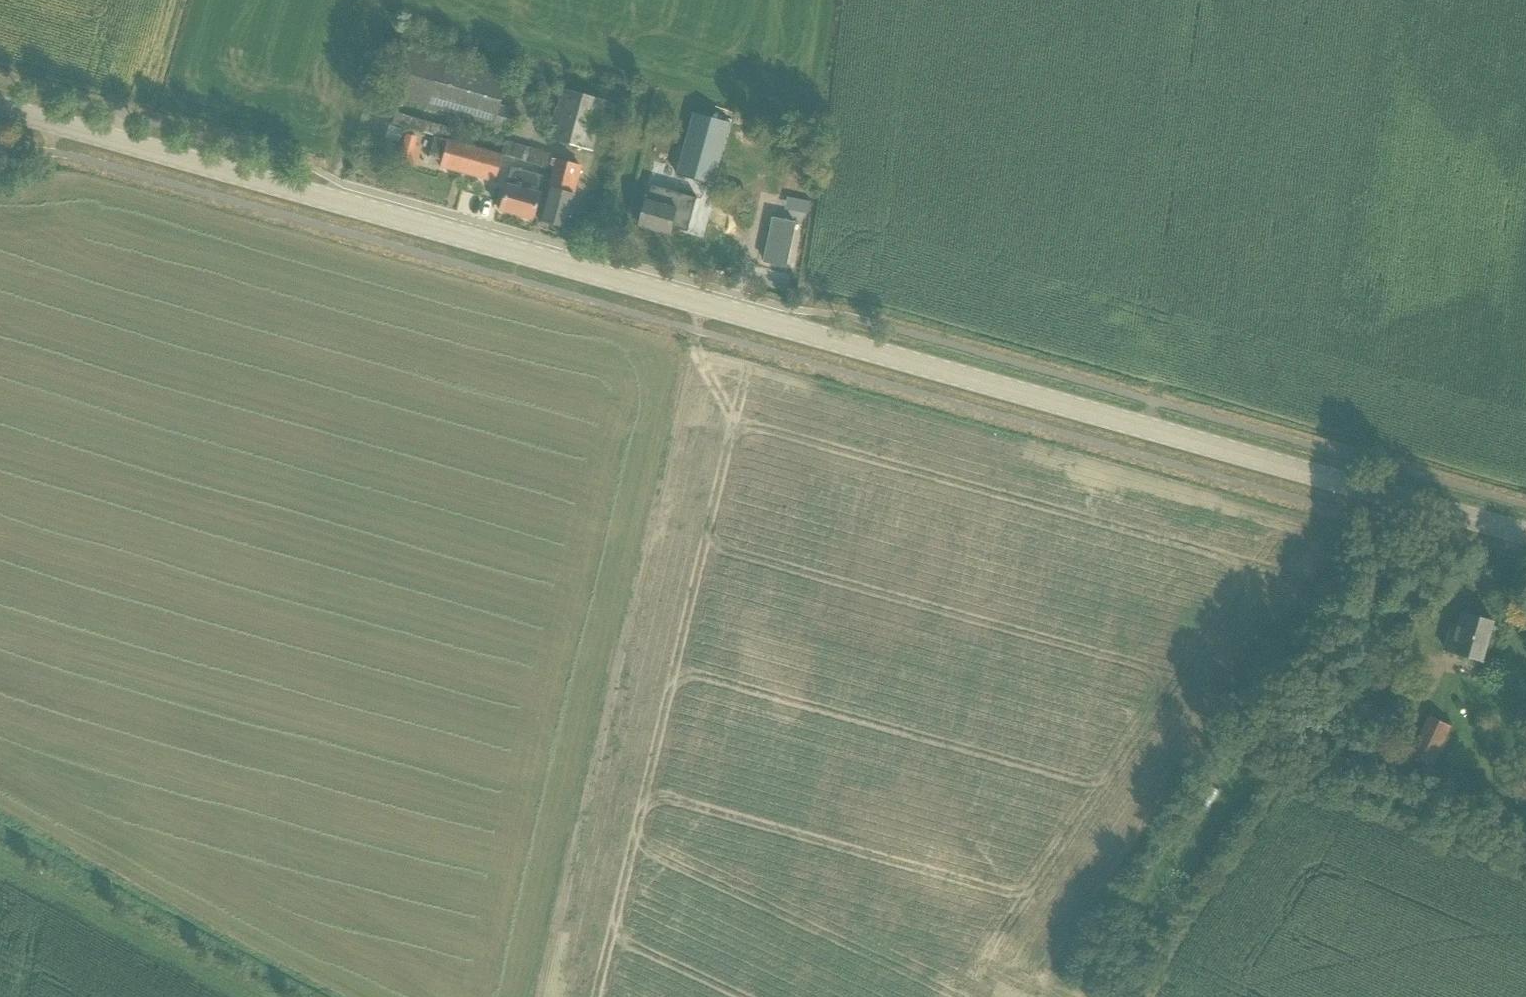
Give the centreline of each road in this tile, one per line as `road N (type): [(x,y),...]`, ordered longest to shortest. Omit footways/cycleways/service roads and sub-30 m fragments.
road 1 (secondary): [(1525,534),(0,106)]

